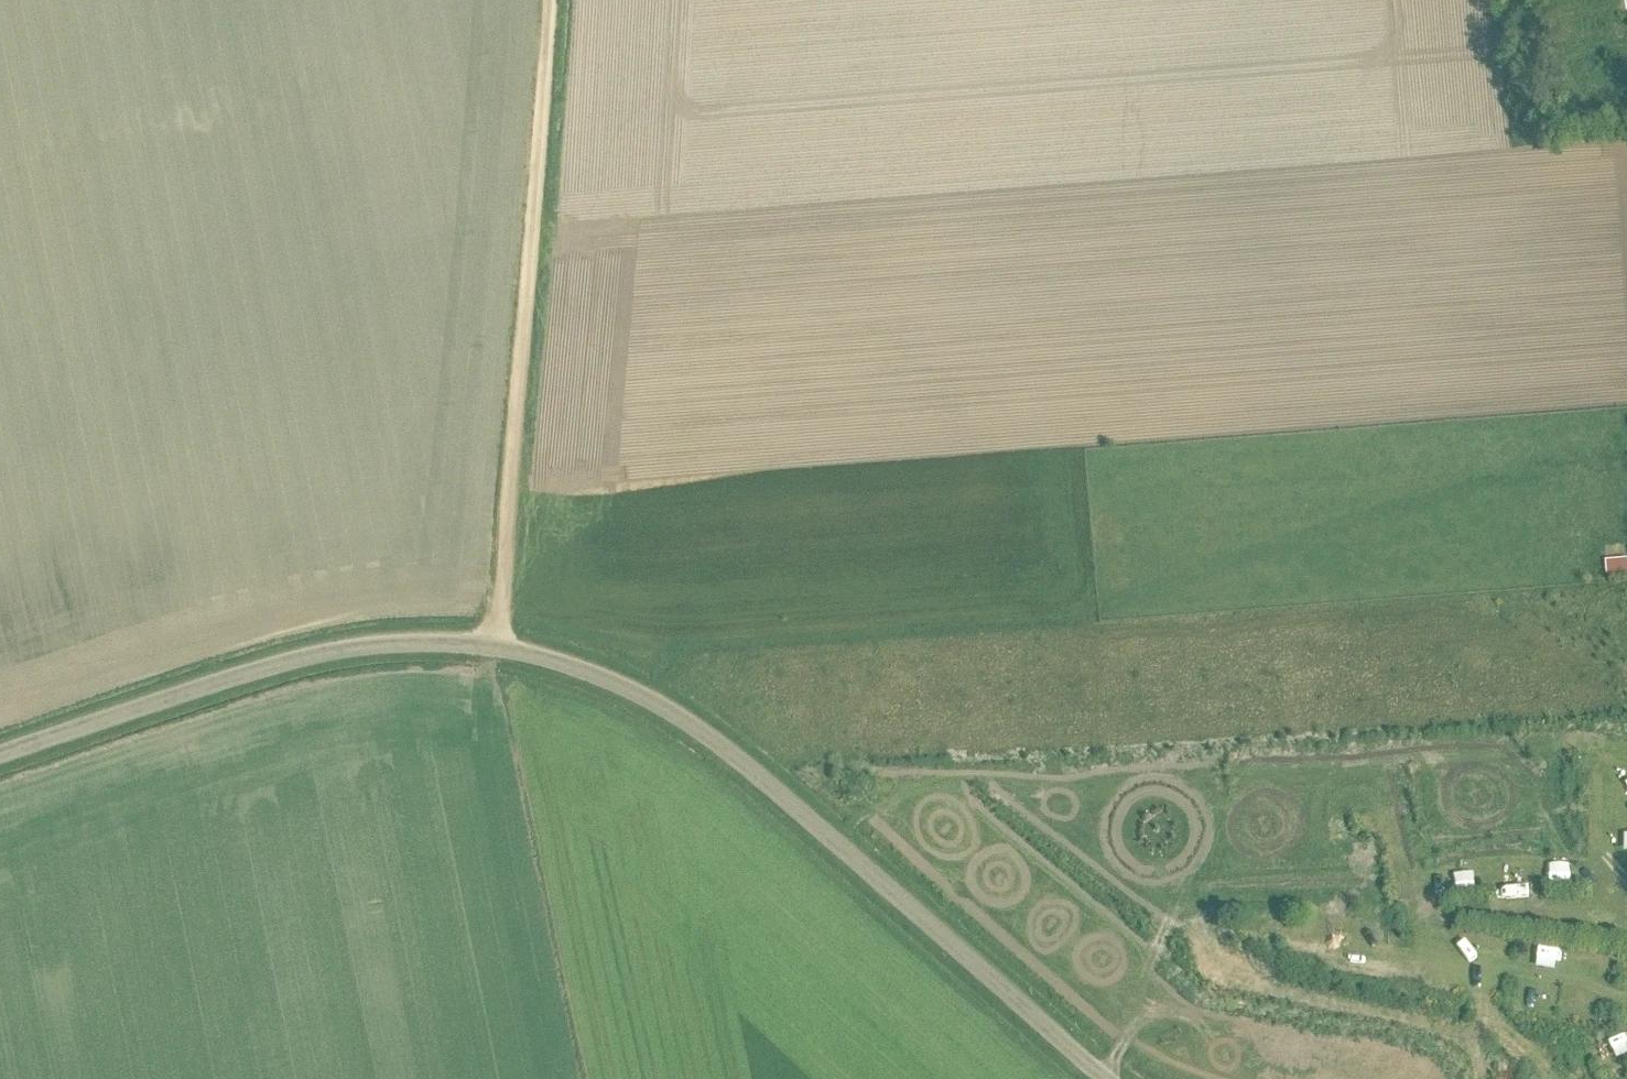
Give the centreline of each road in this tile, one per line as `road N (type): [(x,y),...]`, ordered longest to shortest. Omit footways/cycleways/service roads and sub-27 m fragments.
road 1 (tertiary): [(1103,1078),(697,726),(552,662),(440,645),(338,653),(0,759)]
road 2 (track): [(500,650),(496,591),(546,0)]

